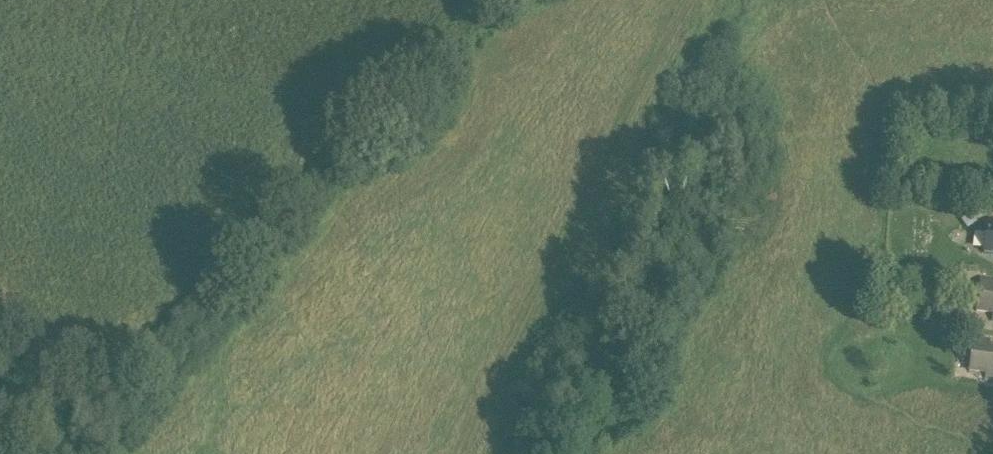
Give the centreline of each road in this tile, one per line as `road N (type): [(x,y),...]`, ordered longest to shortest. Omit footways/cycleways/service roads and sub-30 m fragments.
road 1 (track): [(467,453),(690,0)]

